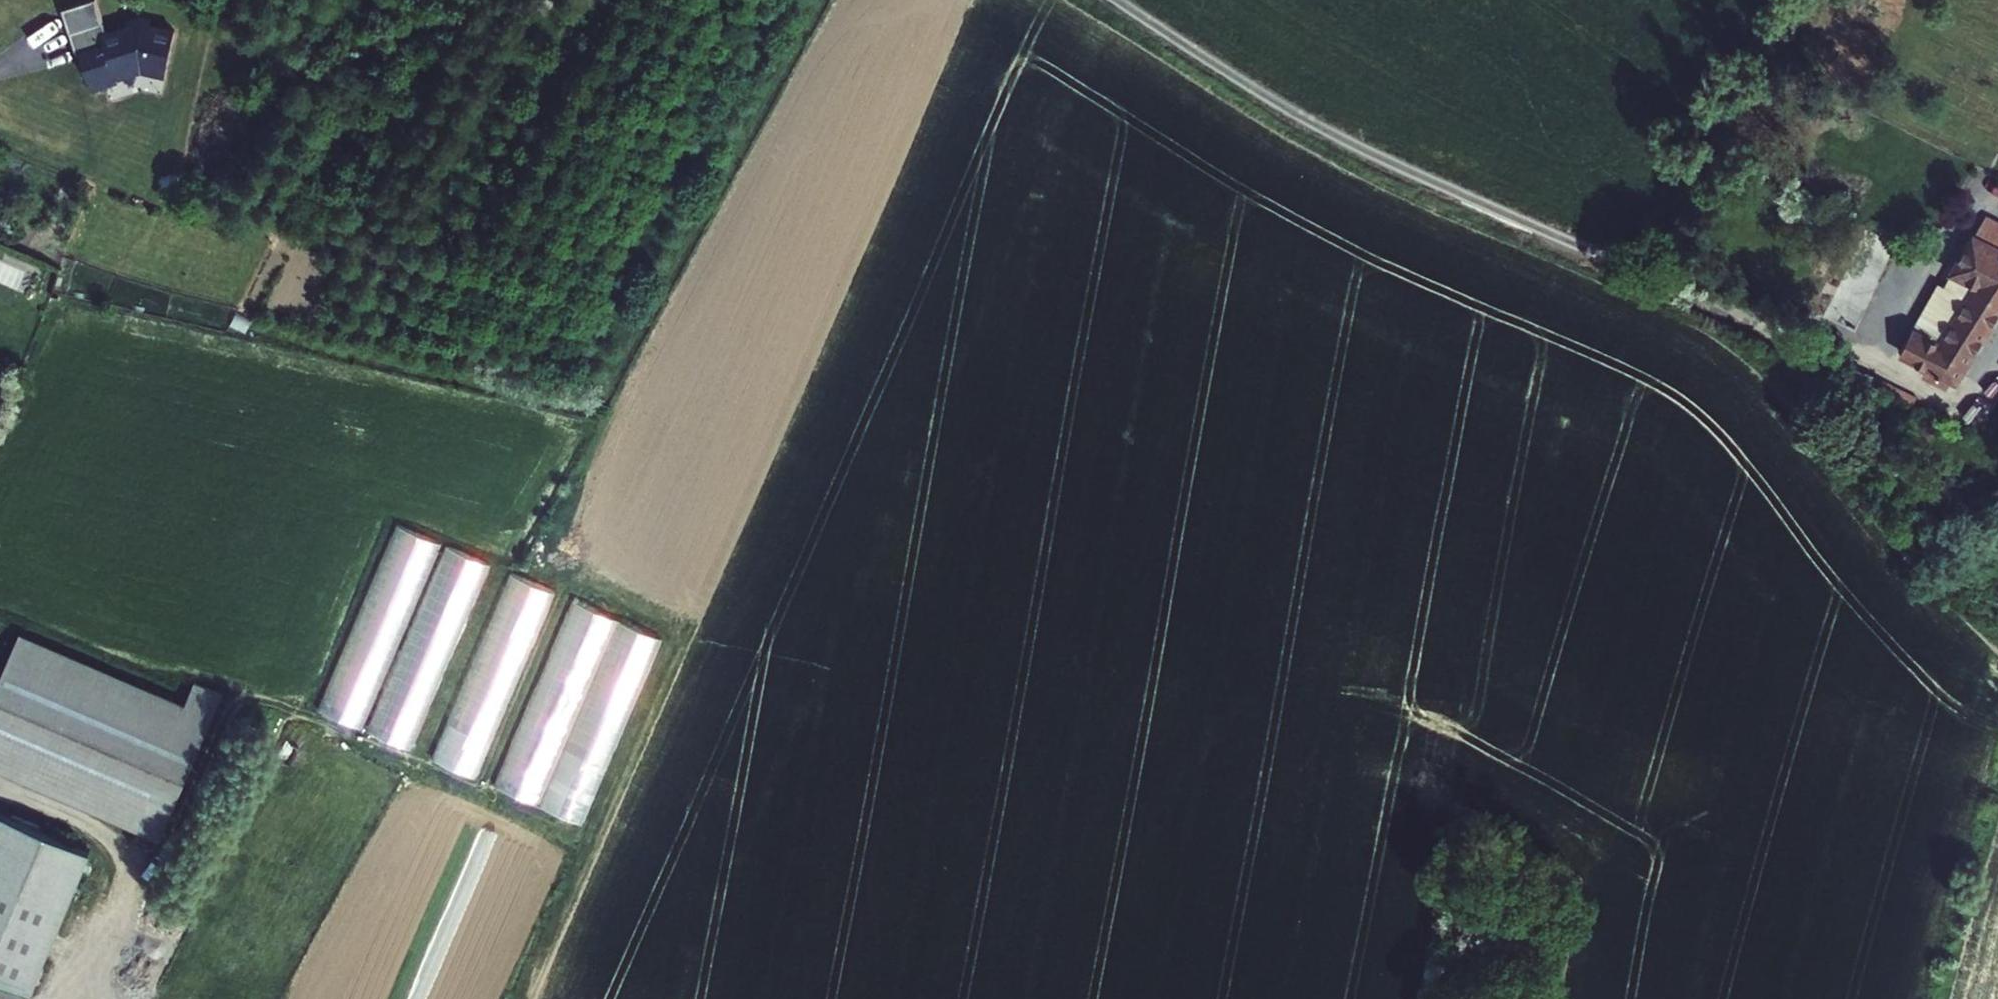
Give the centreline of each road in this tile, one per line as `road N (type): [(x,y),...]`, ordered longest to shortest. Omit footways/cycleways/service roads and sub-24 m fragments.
road 1 (unclassified): [(1106,0),(1299,124),(1372,160),(1788,329)]
road 2 (track): [(601,419),(61,281),(0,413)]

